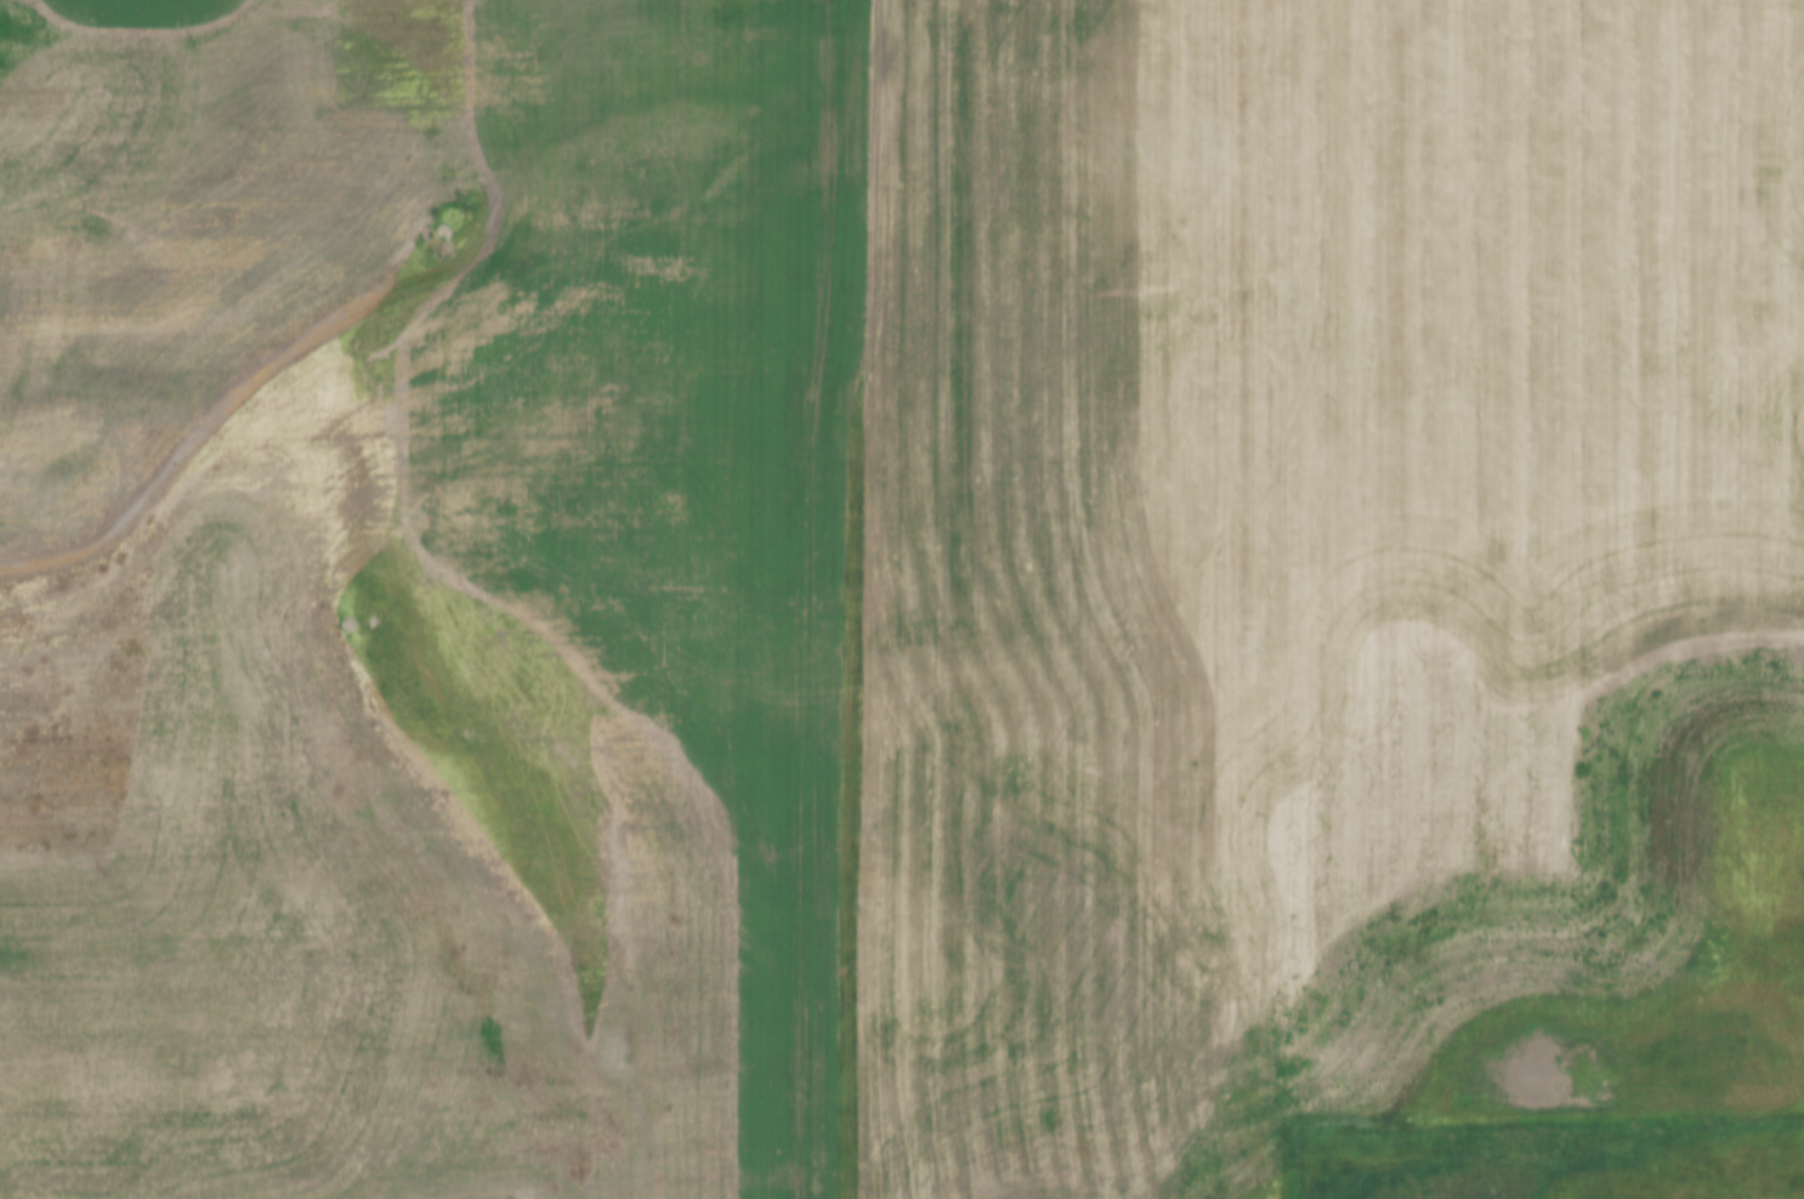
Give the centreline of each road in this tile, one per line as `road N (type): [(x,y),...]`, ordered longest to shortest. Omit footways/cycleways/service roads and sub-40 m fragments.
road 1 (track): [(1803,1117),(1288,1129),(1289,1198)]

